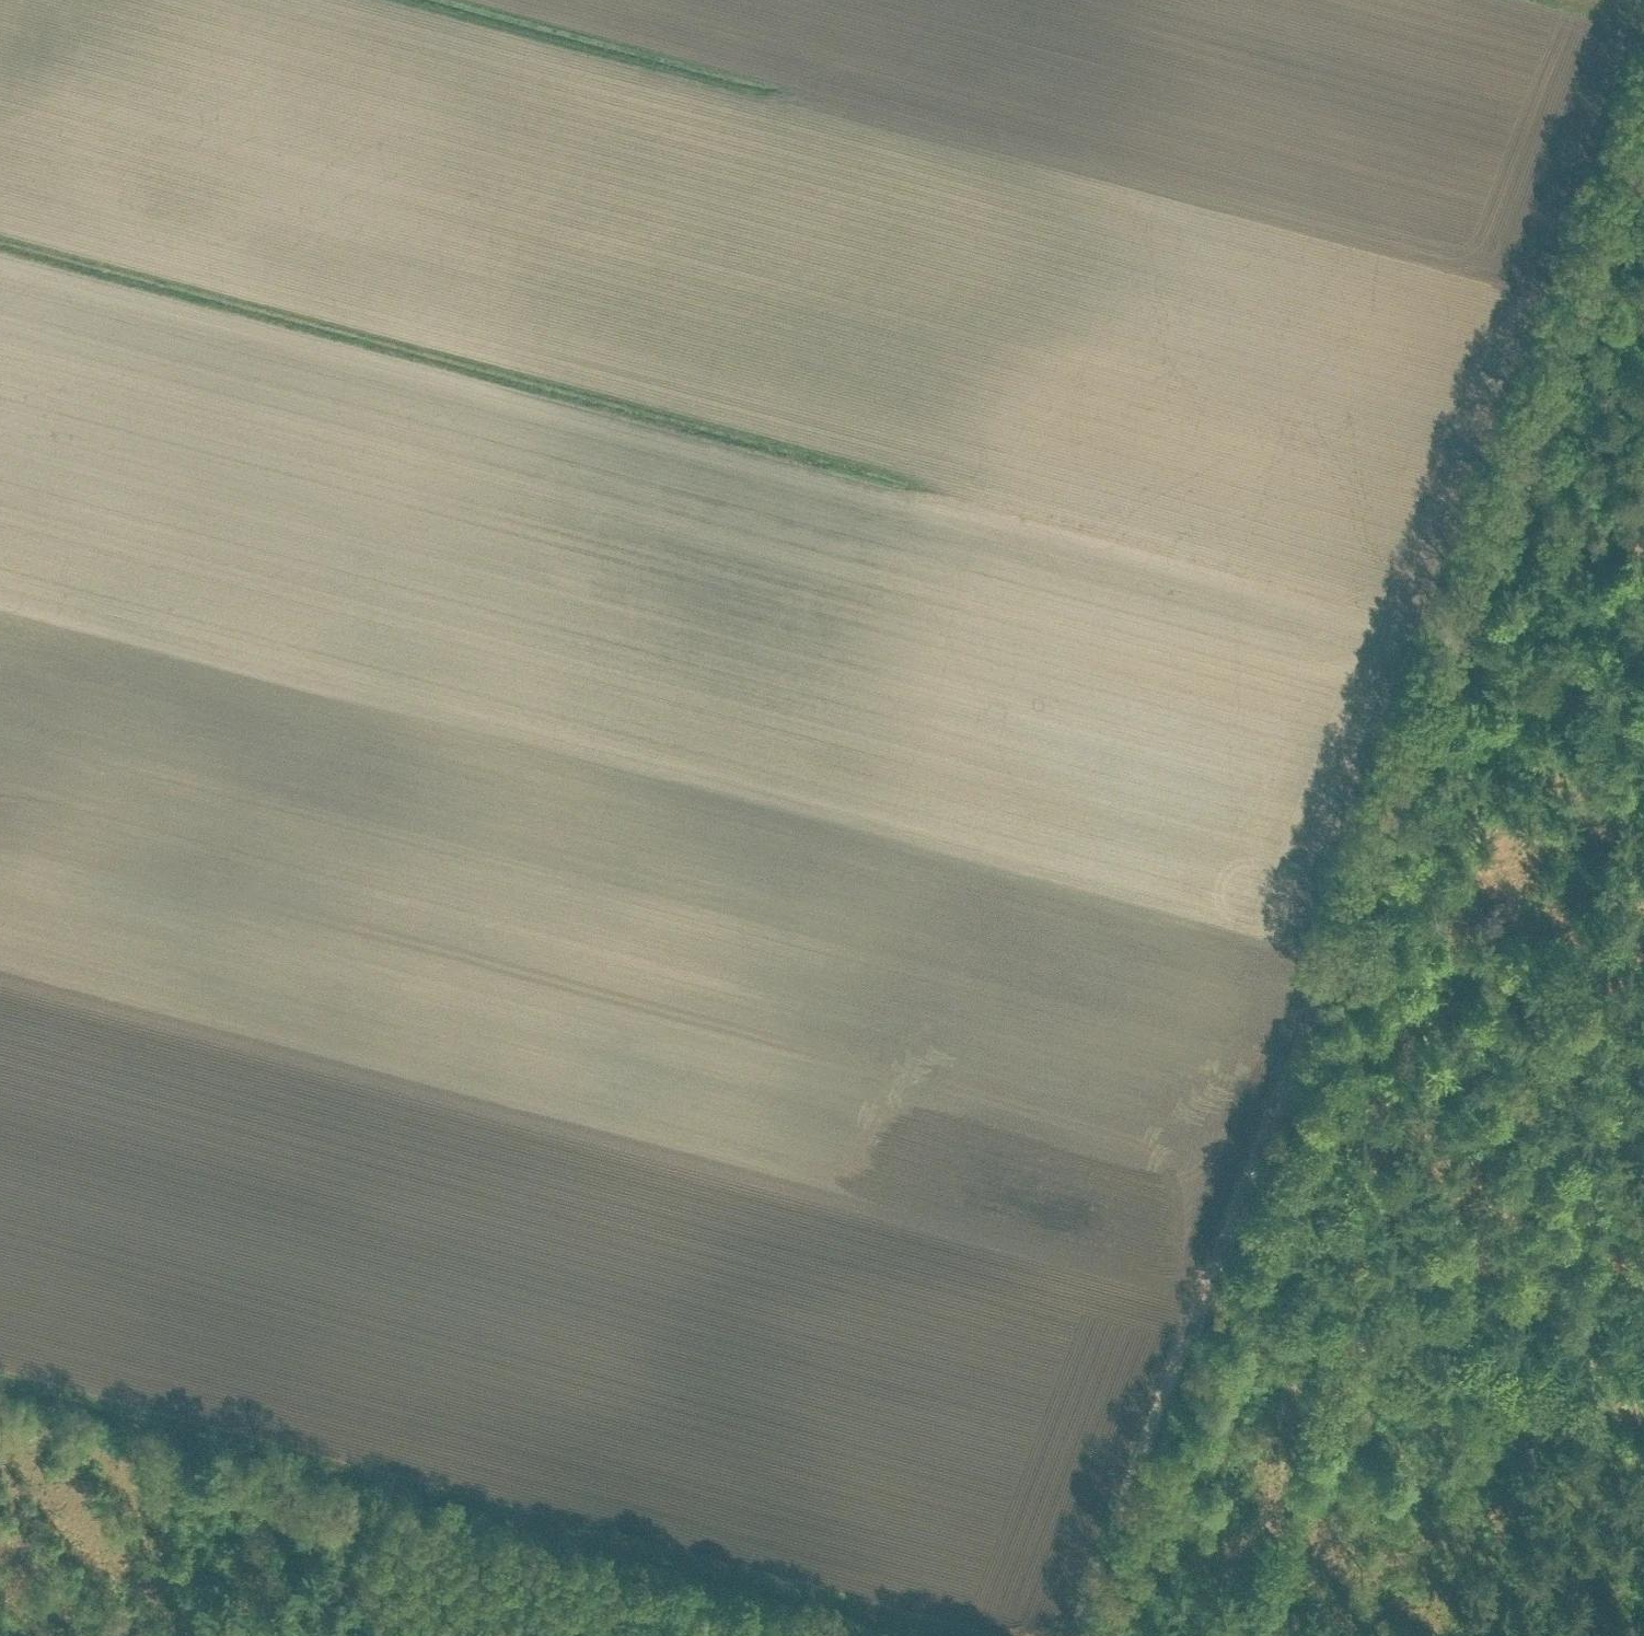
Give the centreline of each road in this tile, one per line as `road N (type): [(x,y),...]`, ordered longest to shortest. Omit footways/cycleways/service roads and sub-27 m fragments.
road 1 (track): [(1643,149),(1208,1302)]
road 2 (track): [(1208,1302),(1643,1419)]
road 3 (track): [(1208,1302),(1078,1635)]

